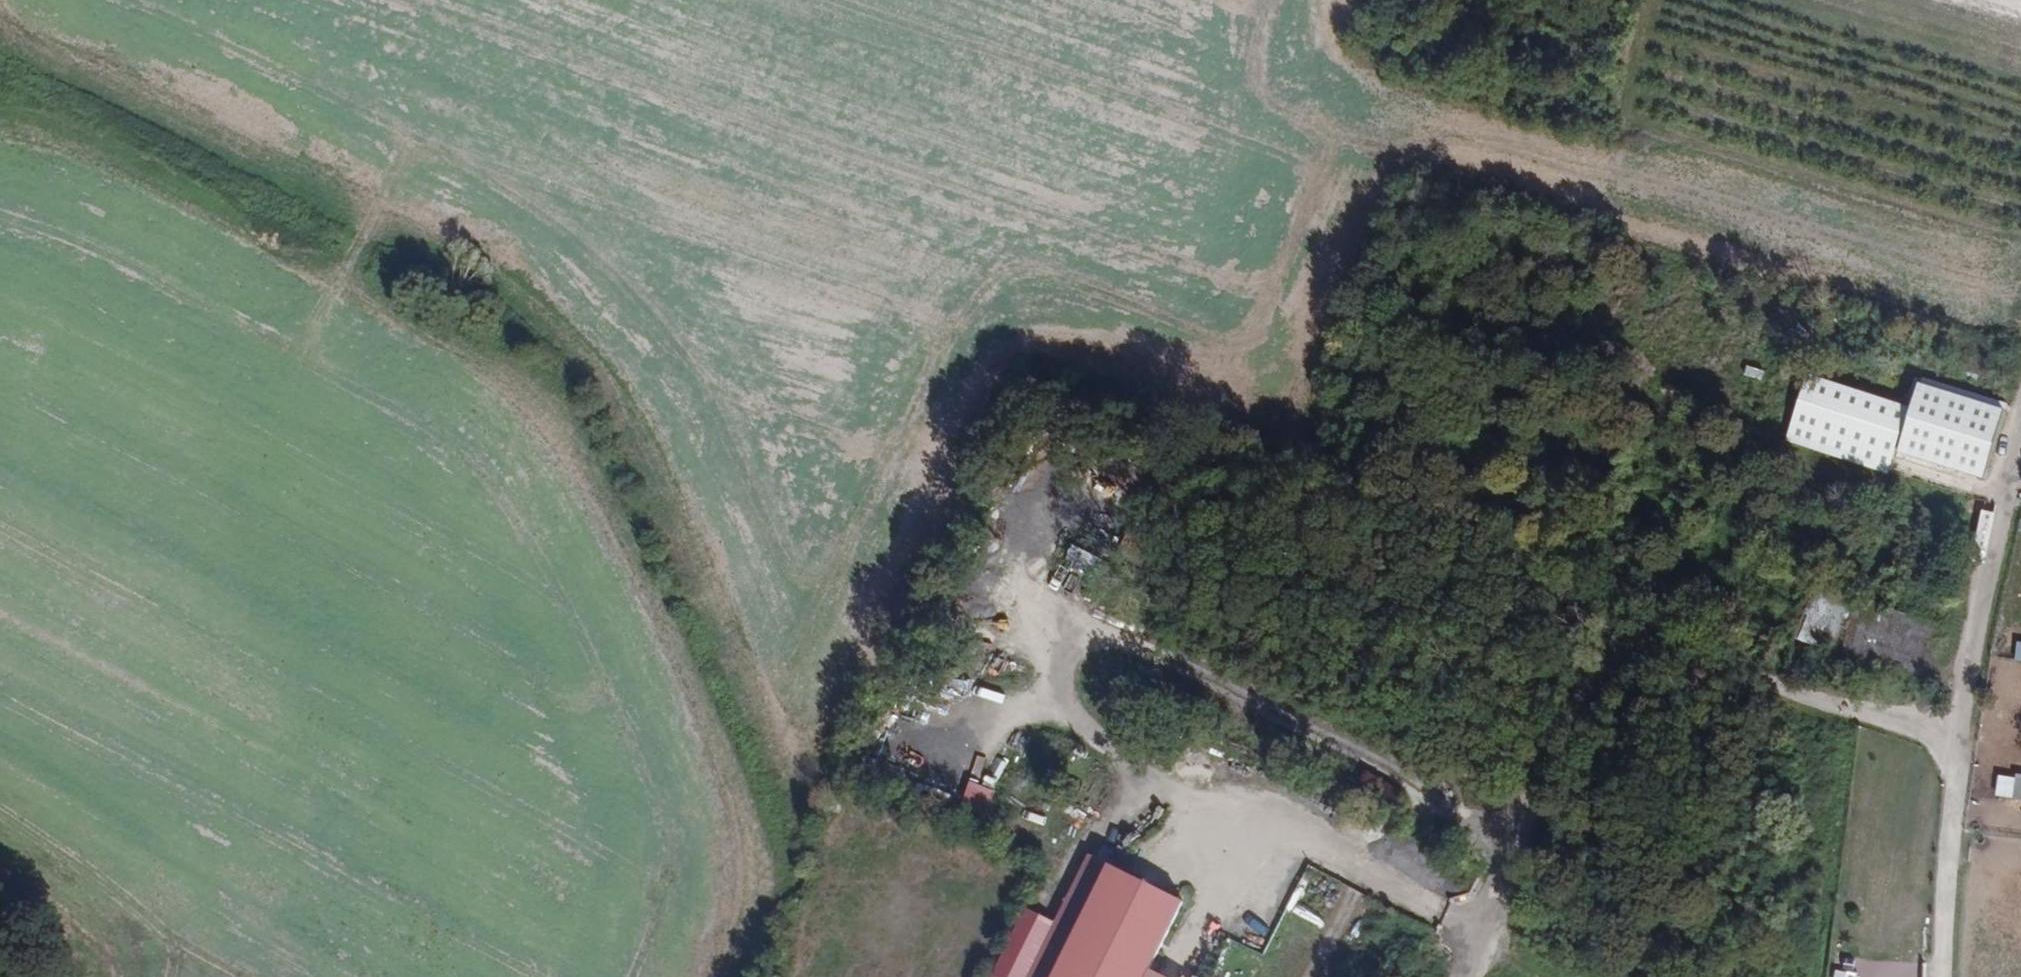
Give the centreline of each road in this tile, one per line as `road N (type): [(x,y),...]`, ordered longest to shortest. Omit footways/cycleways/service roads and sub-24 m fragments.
road 1 (track): [(1461,976),(1604,647),(1956,749)]
road 2 (residential): [(2020,431),(1957,732),(1946,976)]

